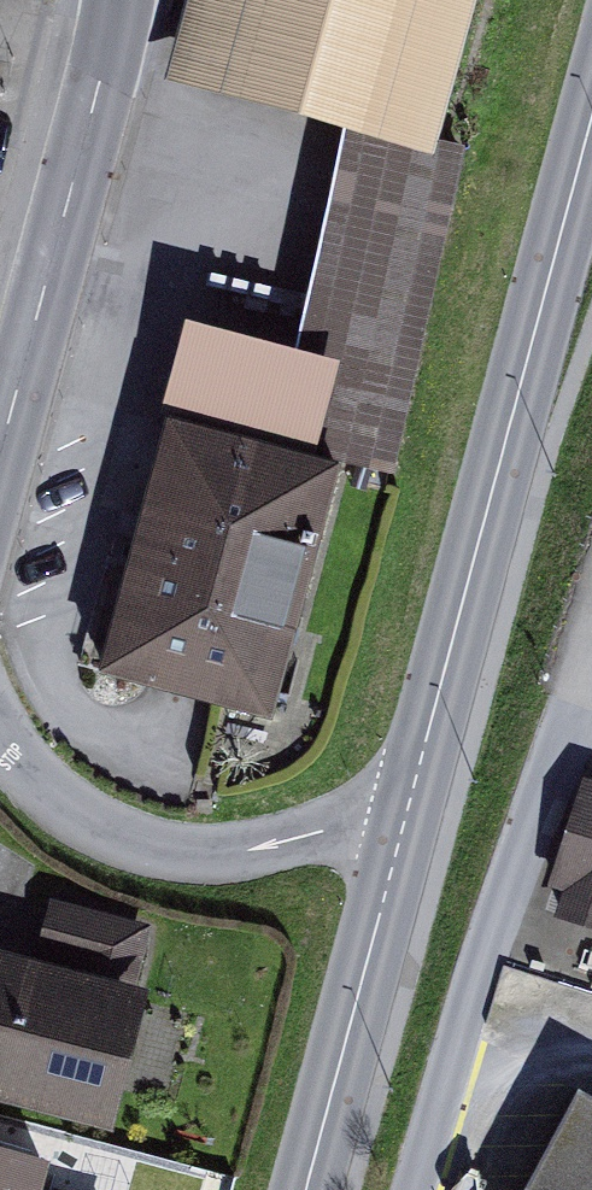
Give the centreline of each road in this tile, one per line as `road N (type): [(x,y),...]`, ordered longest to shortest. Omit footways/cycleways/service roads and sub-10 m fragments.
road 1 (secondary): [(591,116),(409,810)]
road 2 (residential): [(115,0),(0,454)]
road 3 (unclassified): [(409,810),(236,847),(152,849),(21,778),(0,753)]
road 4 (secondary): [(305,1189),(409,810)]

